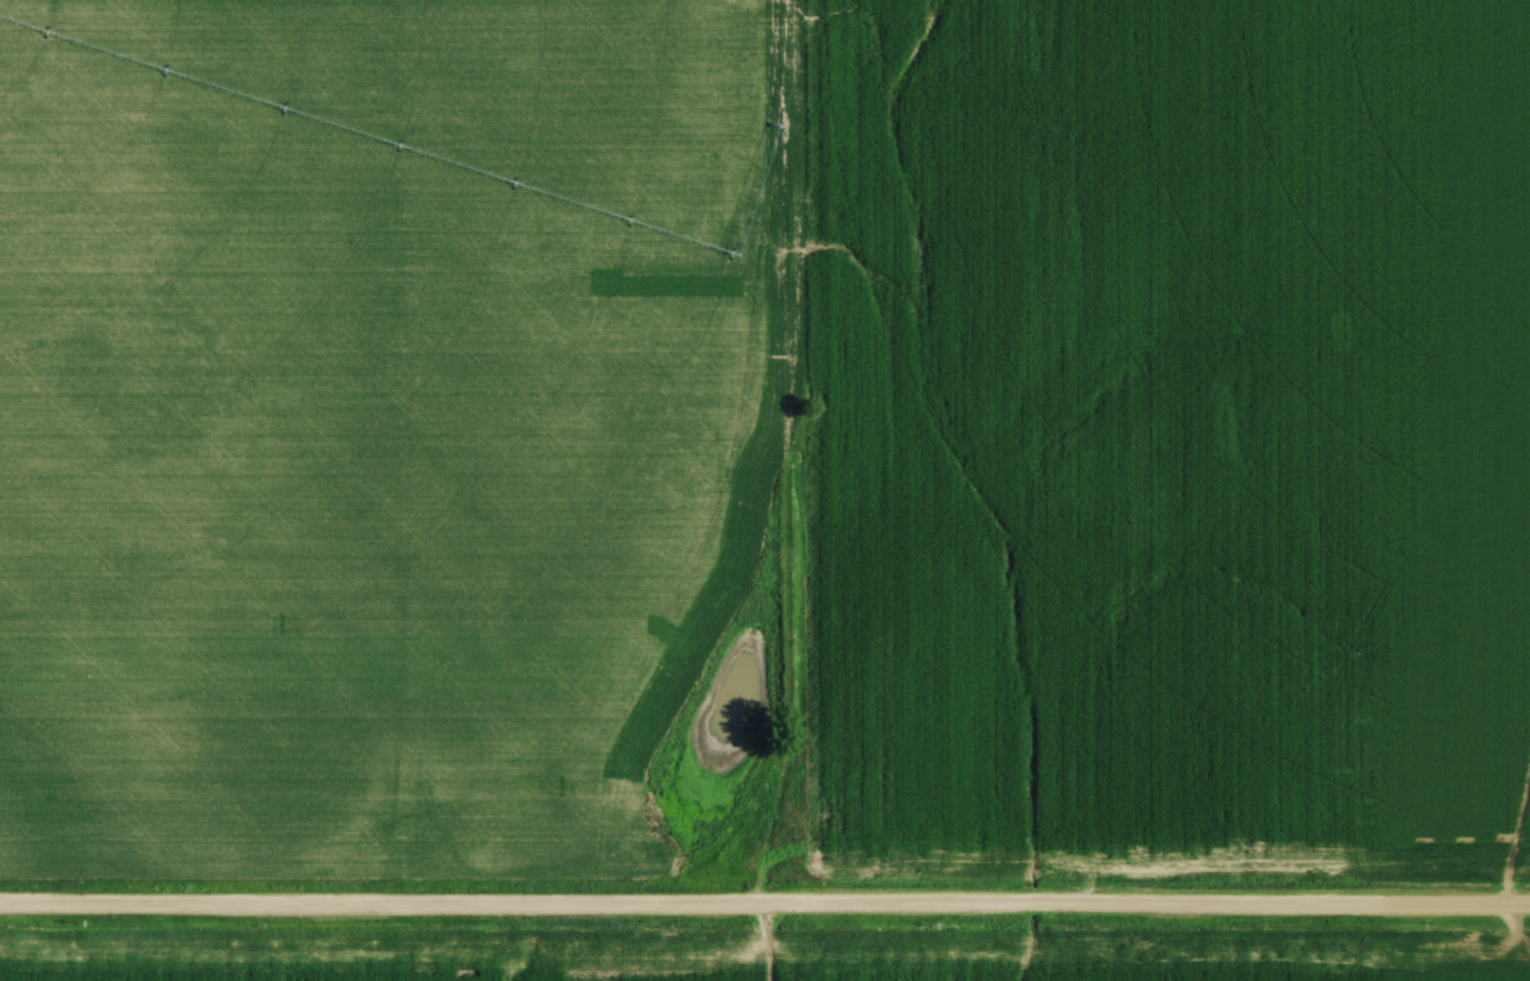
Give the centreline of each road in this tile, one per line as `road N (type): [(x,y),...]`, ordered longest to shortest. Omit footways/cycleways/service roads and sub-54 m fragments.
road 1 (residential): [(0,905),(1529,907)]

